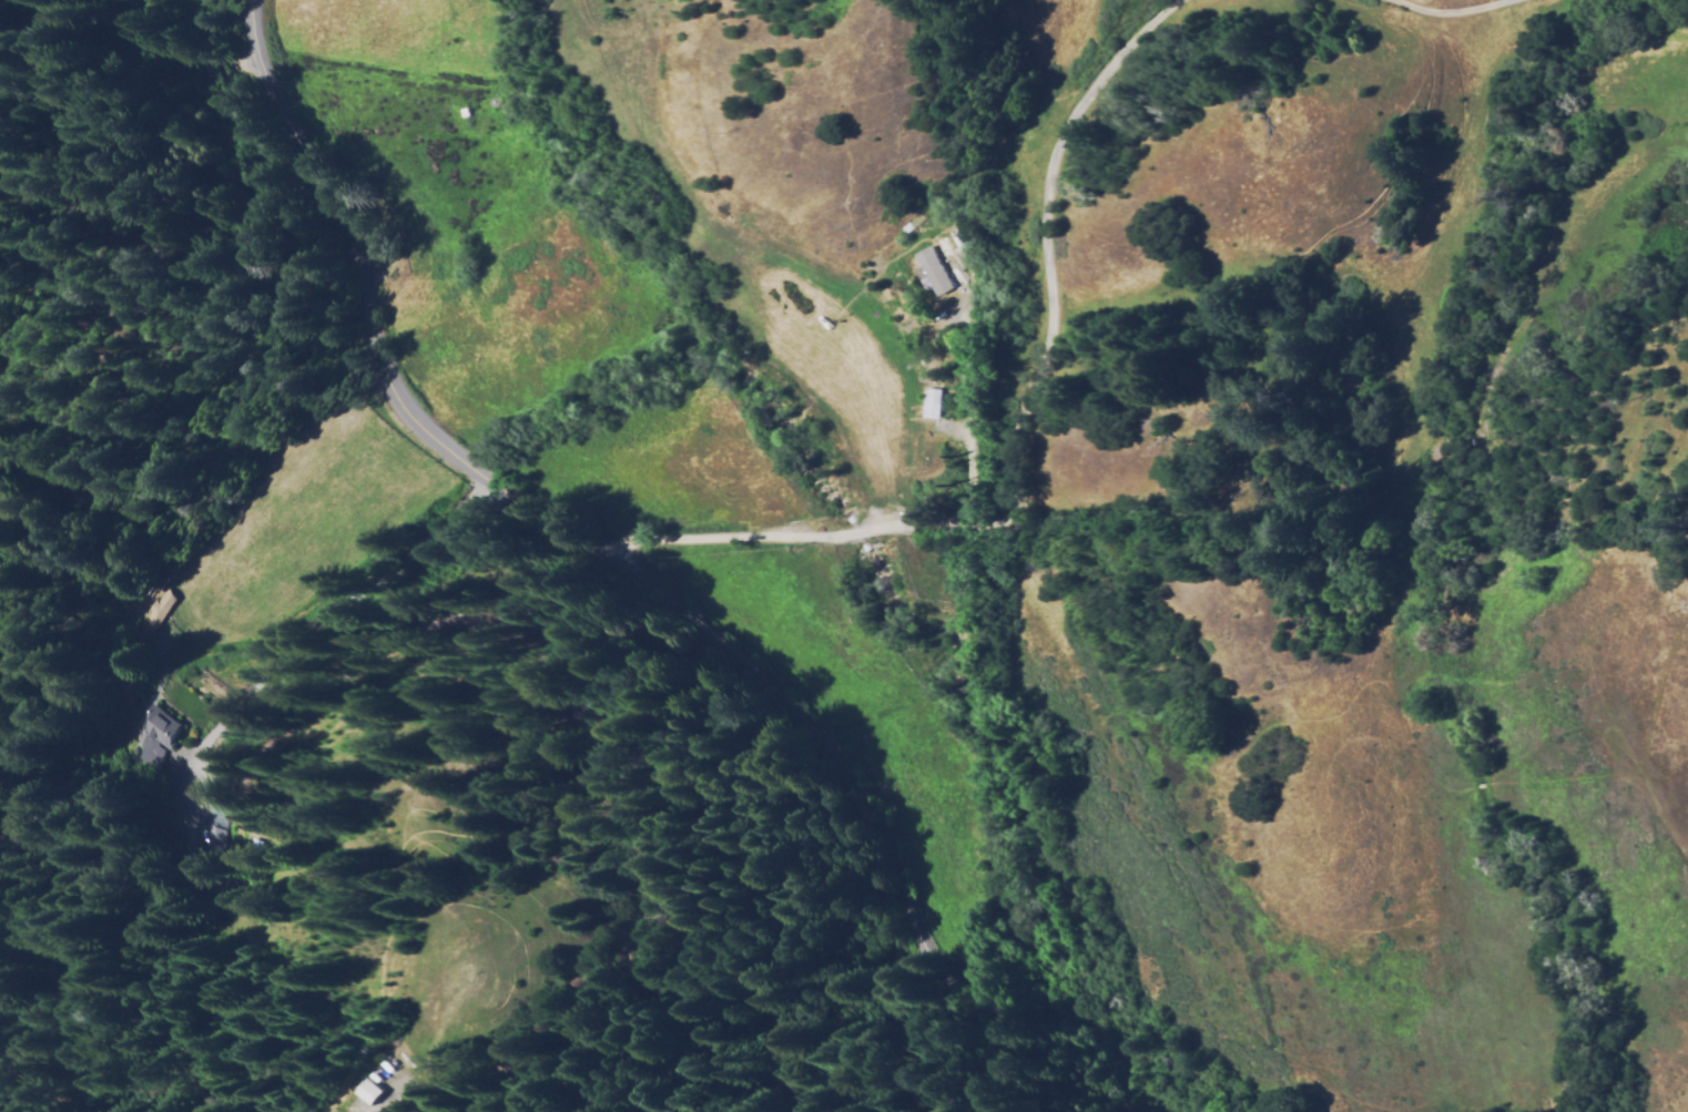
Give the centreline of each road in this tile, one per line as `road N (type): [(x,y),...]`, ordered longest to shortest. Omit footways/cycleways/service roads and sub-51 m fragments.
road 1 (tertiary): [(1106,1111),(1066,1071),(926,972),(861,815),(794,722),(660,600),(501,494),(428,432),(385,369),(271,127),(250,54),(249,0)]

